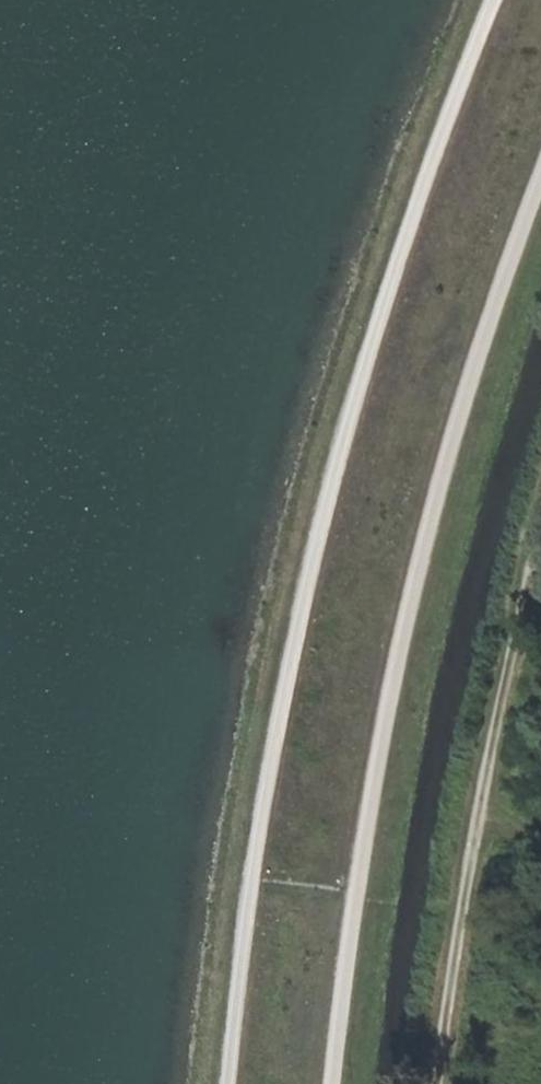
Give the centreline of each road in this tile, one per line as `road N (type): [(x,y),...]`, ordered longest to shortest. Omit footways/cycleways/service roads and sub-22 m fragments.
road 1 (track): [(221,1083),(230,967),(297,580),(358,361),(489,0)]
road 2 (track): [(540,185),(445,479),(381,772),(333,1083)]
road 3 (track): [(540,535),(442,1083)]

